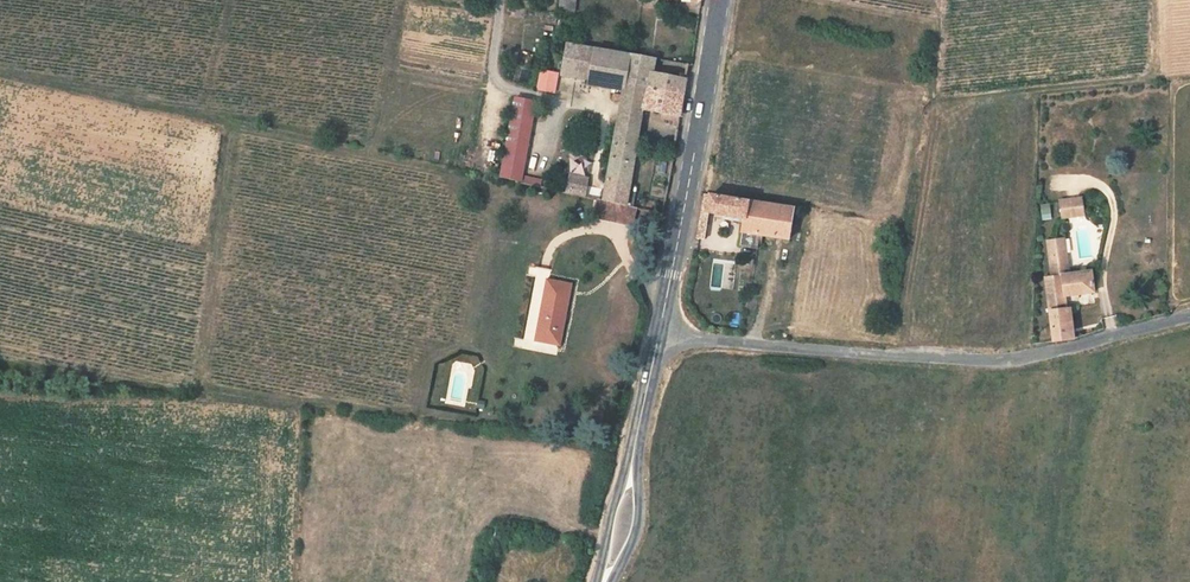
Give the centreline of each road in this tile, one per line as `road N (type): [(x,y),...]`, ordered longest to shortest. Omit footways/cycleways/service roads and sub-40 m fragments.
road 1 (residential): [(659,337),(1004,361),(1189,316)]
road 2 (secondary): [(659,337),(720,0)]
road 3 (secondary): [(609,581),(635,532),(634,452)]
road 4 (secondary): [(634,452),(600,581)]

